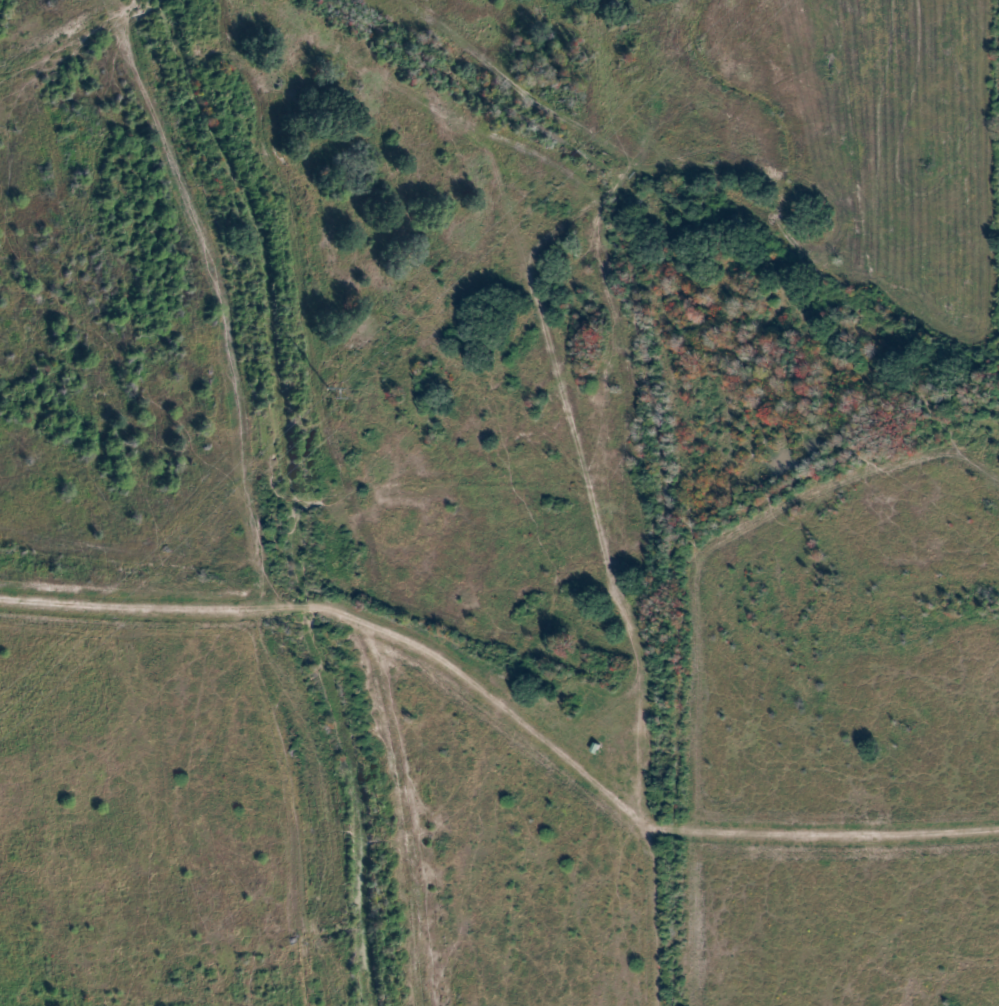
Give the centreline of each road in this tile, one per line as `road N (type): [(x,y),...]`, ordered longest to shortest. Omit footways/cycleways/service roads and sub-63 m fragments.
road 1 (residential): [(0,564),(306,591),(424,626),(616,789)]

